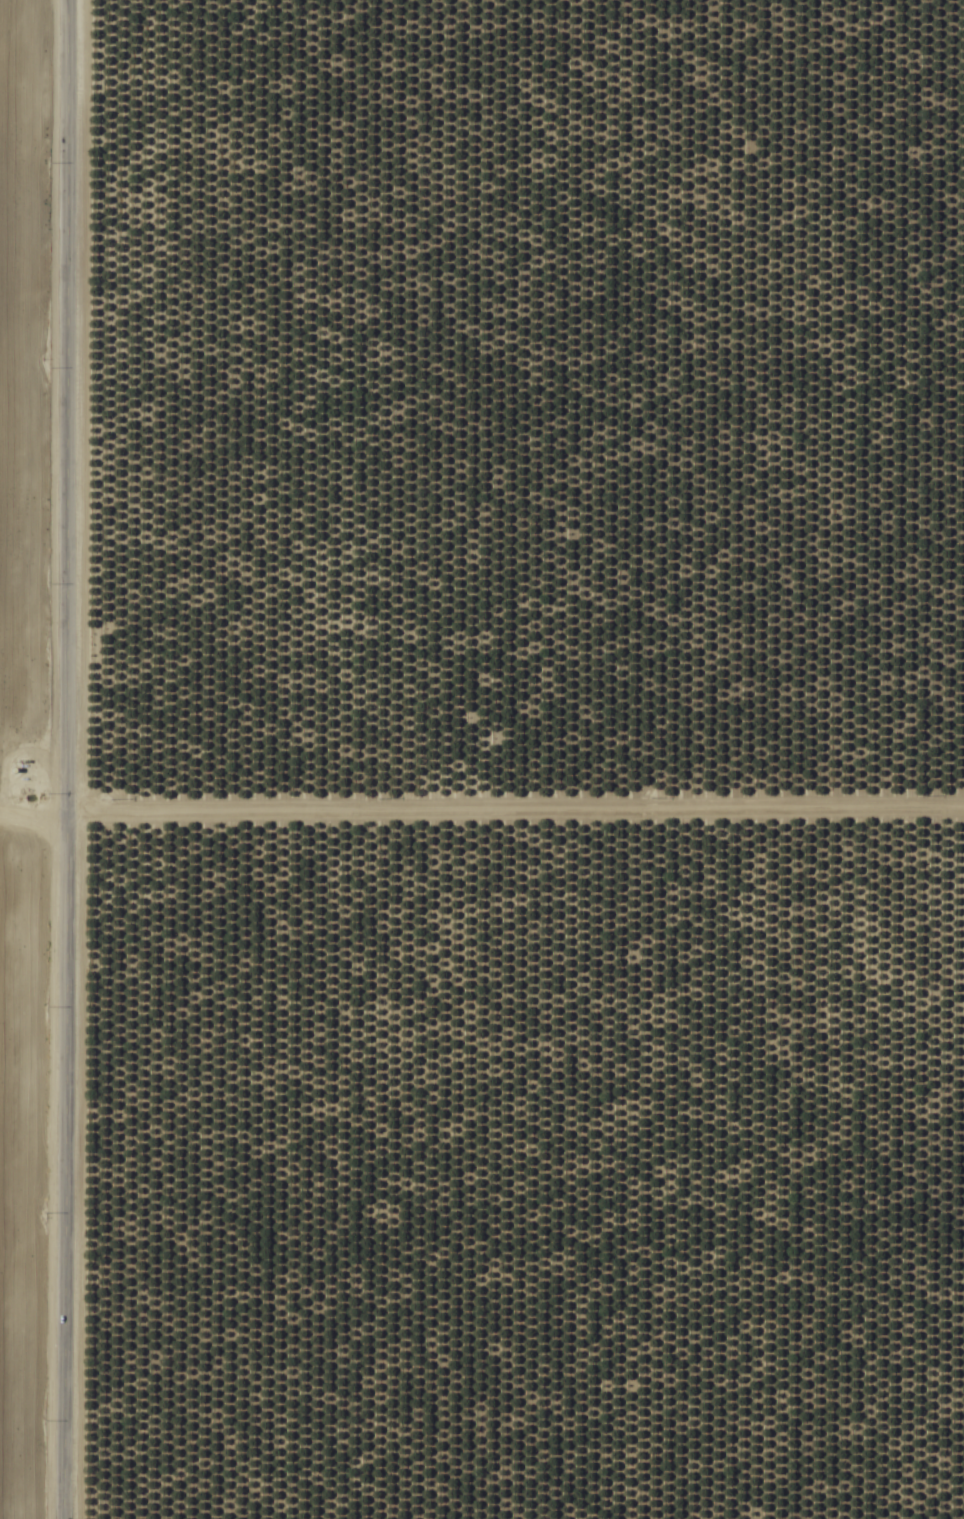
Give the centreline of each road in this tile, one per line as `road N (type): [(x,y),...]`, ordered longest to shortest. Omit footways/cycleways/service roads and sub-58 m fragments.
road 1 (residential): [(61,1518),(67,0)]

